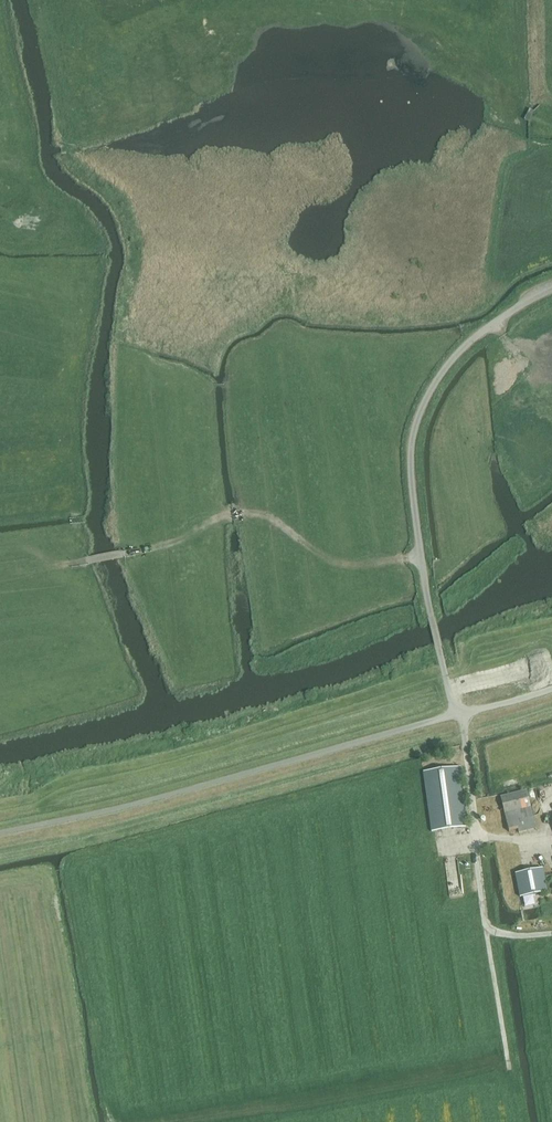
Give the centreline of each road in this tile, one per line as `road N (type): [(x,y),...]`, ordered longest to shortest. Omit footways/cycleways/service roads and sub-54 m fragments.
road 1 (track): [(456,714),(420,559),(411,445),(438,380),(475,338),(551,286)]
road 2 (unclassified): [(0,834),(456,714)]
road 3 (track): [(420,559),(331,564),(256,514),(218,517),(172,546),(85,564)]
road 4 (track): [(486,927),(462,712)]
road 5 (track): [(486,927),(509,1073)]

